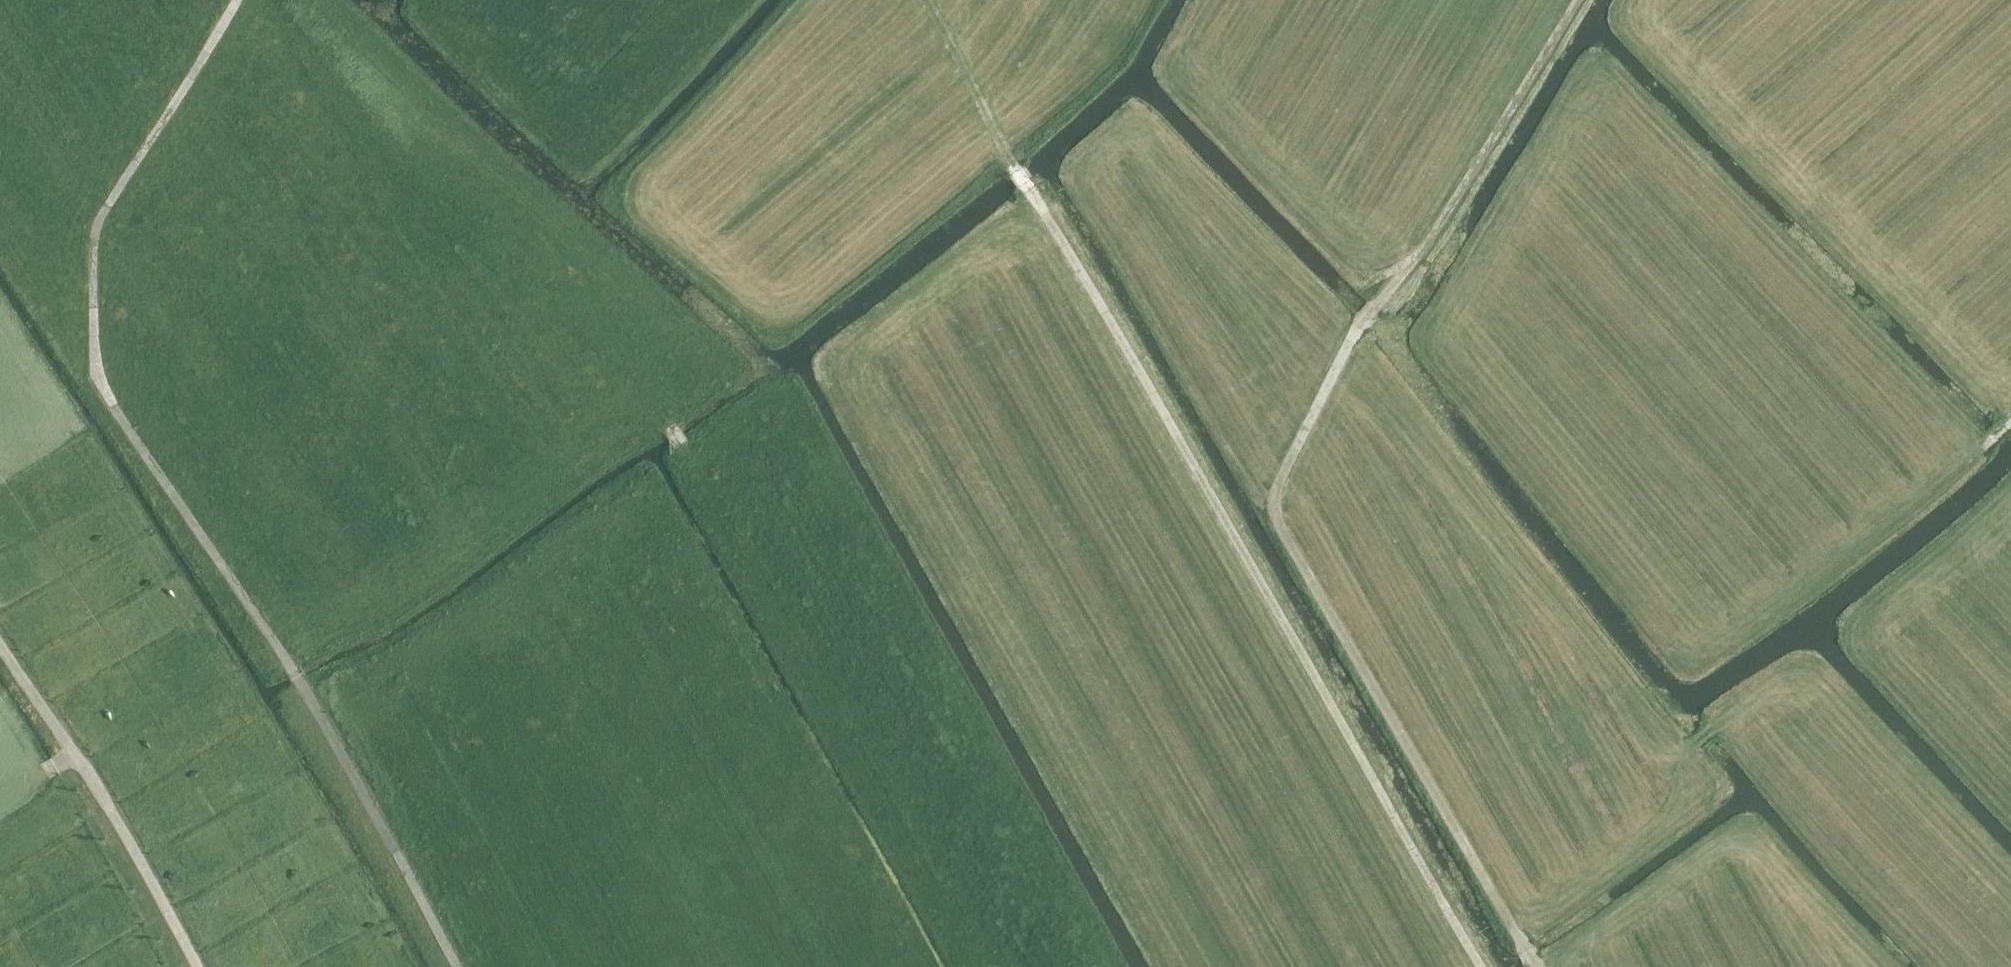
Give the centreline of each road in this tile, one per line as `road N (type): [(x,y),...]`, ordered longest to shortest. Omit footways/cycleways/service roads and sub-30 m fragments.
road 1 (track): [(1534,966),(1268,503),(1359,322),(1433,235),(1574,0)]
road 2 (track): [(455,966),(297,676),(96,378),(94,229),(235,0)]

